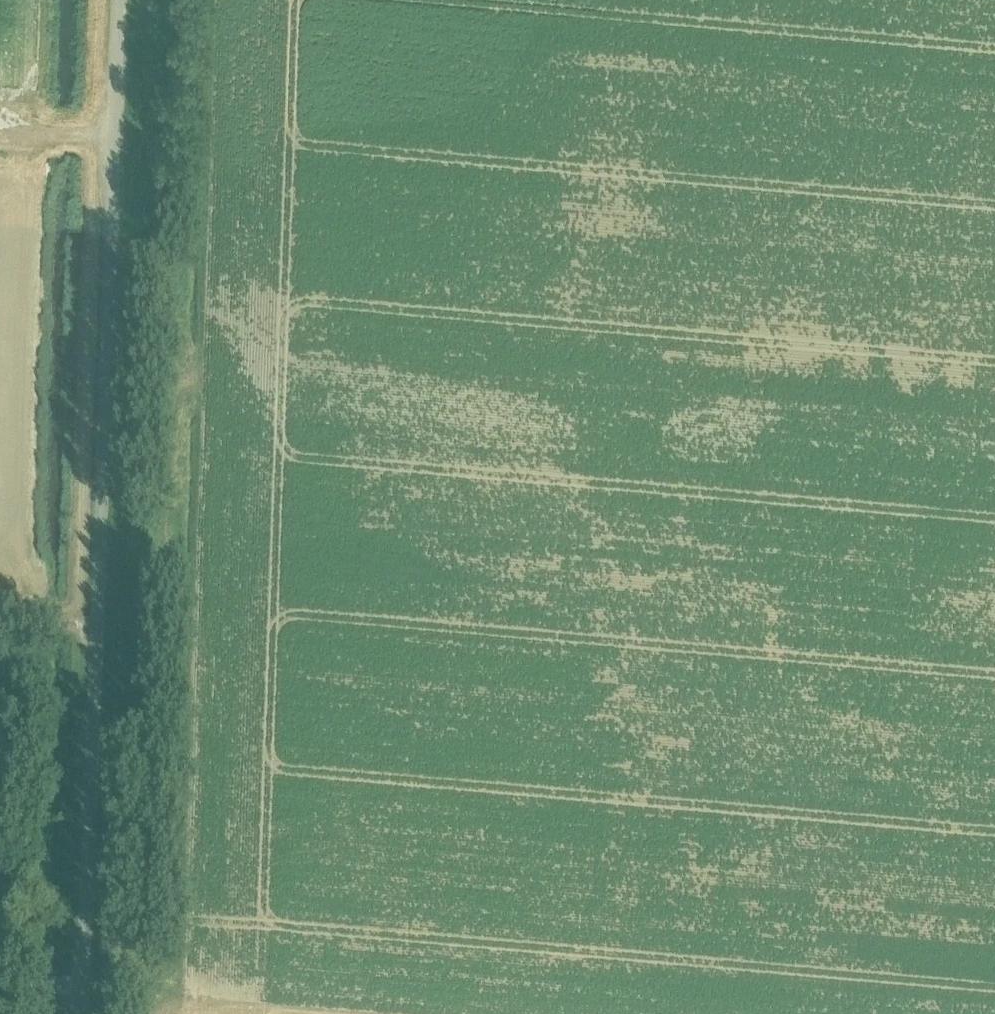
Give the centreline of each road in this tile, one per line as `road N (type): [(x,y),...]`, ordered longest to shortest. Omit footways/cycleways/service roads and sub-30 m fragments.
road 1 (unclassified): [(81,1013),(119,0)]

